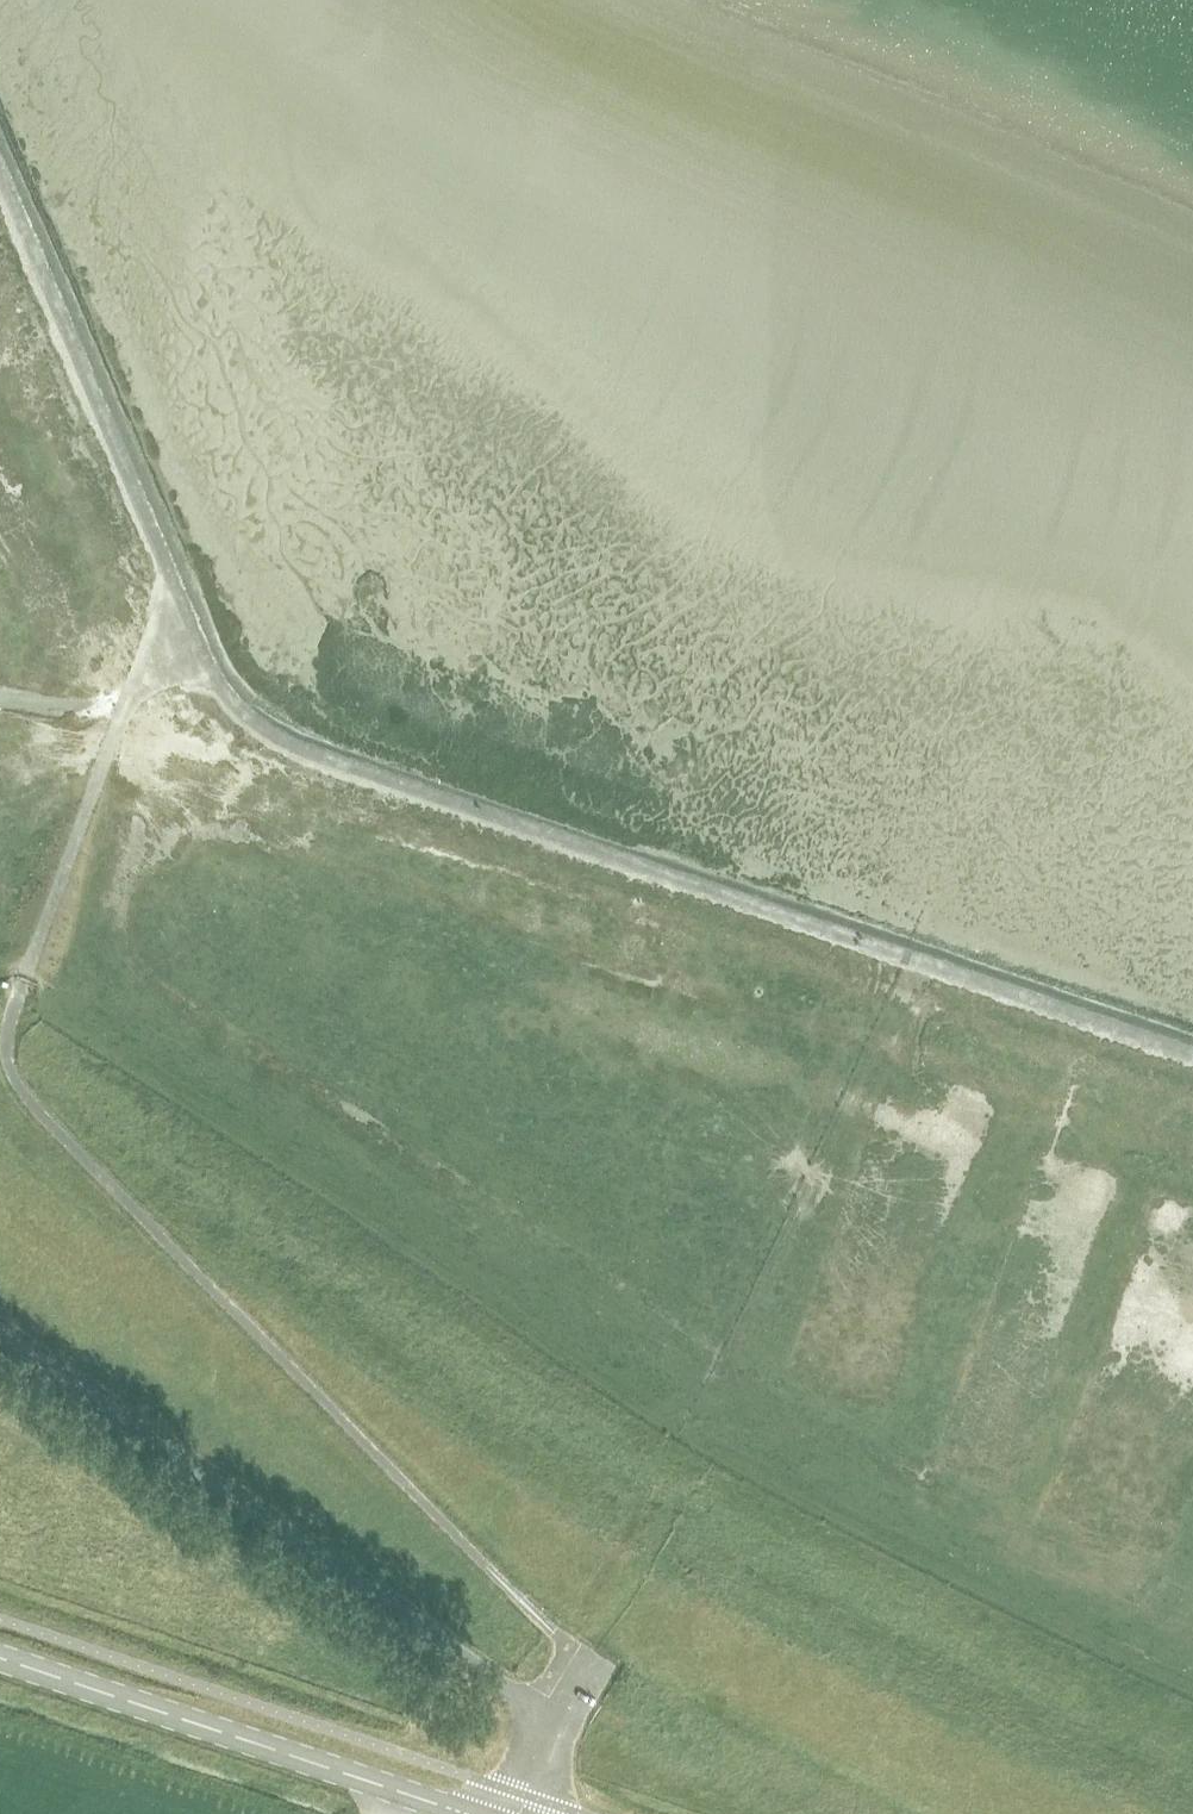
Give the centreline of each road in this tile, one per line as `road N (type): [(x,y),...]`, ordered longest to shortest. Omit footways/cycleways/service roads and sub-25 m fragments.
road 1 (unclassified): [(539,1727),(507,1689),(0,1324)]
road 2 (secondary): [(467,1813),(0,1658)]

